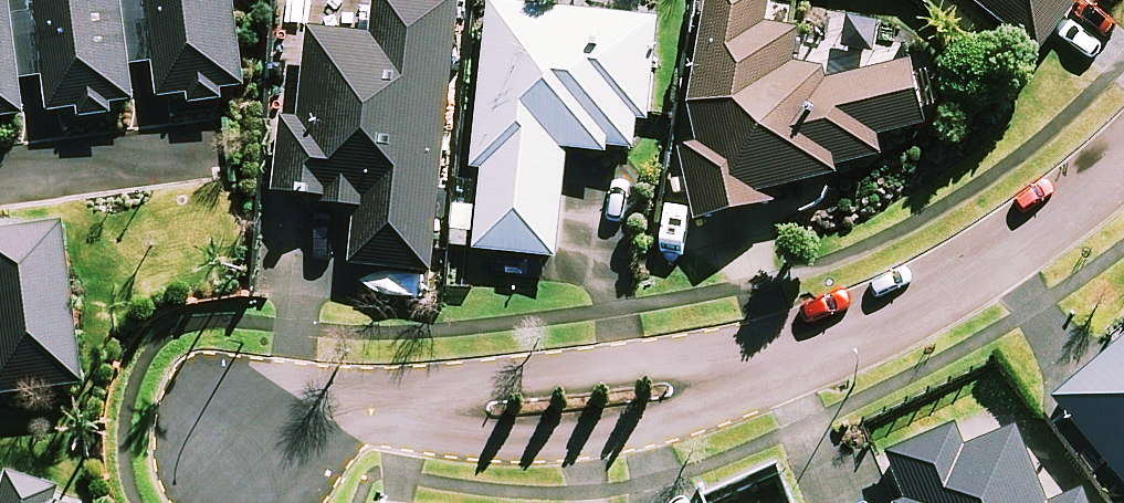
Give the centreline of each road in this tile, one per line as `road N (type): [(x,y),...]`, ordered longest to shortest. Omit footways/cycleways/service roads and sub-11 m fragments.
road 1 (residential): [(220,448),(273,416),(550,403),(674,390),(774,364),(987,269),(1123,160)]
road 2 (residential): [(226,150),(0,182)]

